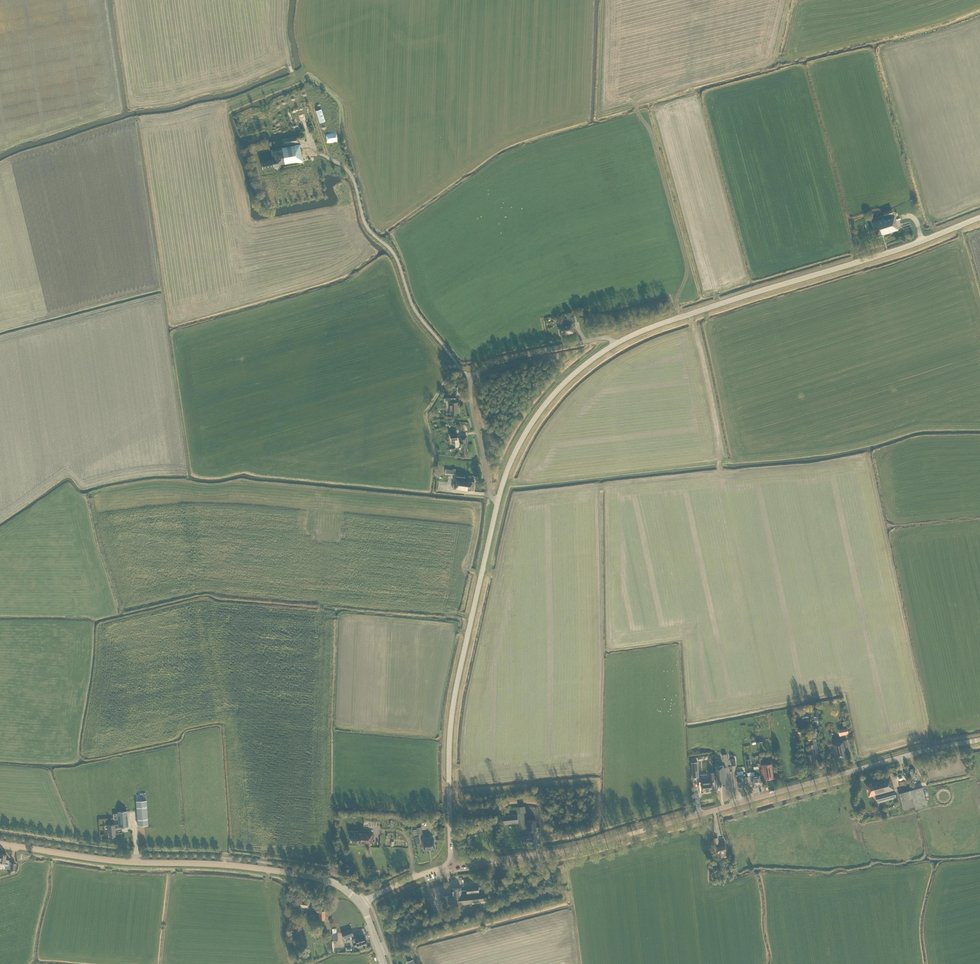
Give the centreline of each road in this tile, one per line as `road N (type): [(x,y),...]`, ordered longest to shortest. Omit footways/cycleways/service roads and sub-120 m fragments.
road 1 (tertiary): [(453,866),(586,846),(979,740)]
road 2 (tertiary): [(615,344),(979,217)]
road 3 (secondary): [(362,906),(318,878),(0,844)]
road 4 (tertiary): [(453,866),(453,707),(498,502)]
road 5 (residential): [(498,502),(471,404),(477,373),(528,353),(601,338),(615,344)]
road 6 (tertiary): [(498,502),(539,413),(615,344)]

